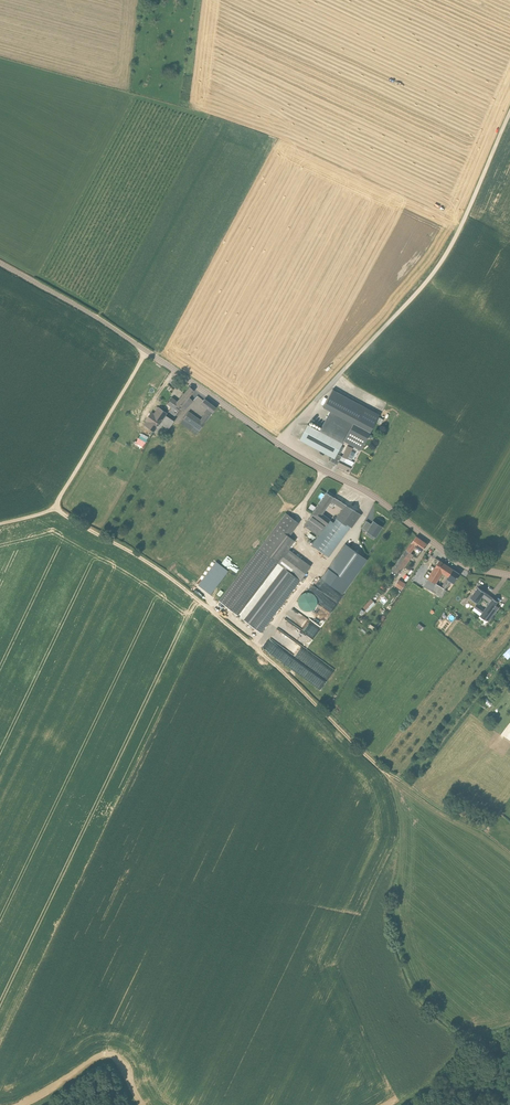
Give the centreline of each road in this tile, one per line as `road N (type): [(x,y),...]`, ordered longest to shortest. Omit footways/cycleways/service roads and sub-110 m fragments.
road 1 (tertiary): [(509,575),(459,562),(374,497),(294,454),(95,317),(0,263)]
road 2 (track): [(55,507),(187,590),(385,772)]
road 3 (track): [(509,112),(441,262),(277,443)]
road 4 (track): [(147,352),(55,507)]
road 5 (track): [(385,772),(494,833)]

